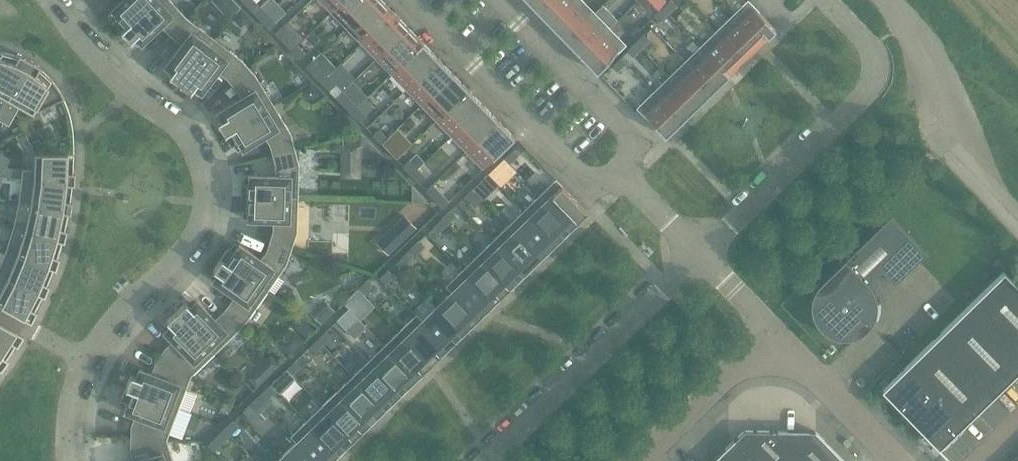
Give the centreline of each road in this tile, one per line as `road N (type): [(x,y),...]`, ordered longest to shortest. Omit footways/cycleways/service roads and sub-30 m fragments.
road 1 (residential): [(48,0),(123,88),(181,129),(195,151),(205,202),(182,258),(89,365),(69,414),(72,460)]
road 2 (residential): [(413,0),(586,176),(644,197)]
road 3 (unclassified): [(698,254),(483,460)]
road 4 (residential): [(644,197),(623,133),(493,0)]
road 5 (unclassified): [(862,99),(698,254)]
road 6 (unclassified): [(641,460),(774,332)]
road 7 (unclassified): [(895,460),(774,332)]
road 8 (unclassified): [(862,99),(876,81),(871,45),(826,0)]

